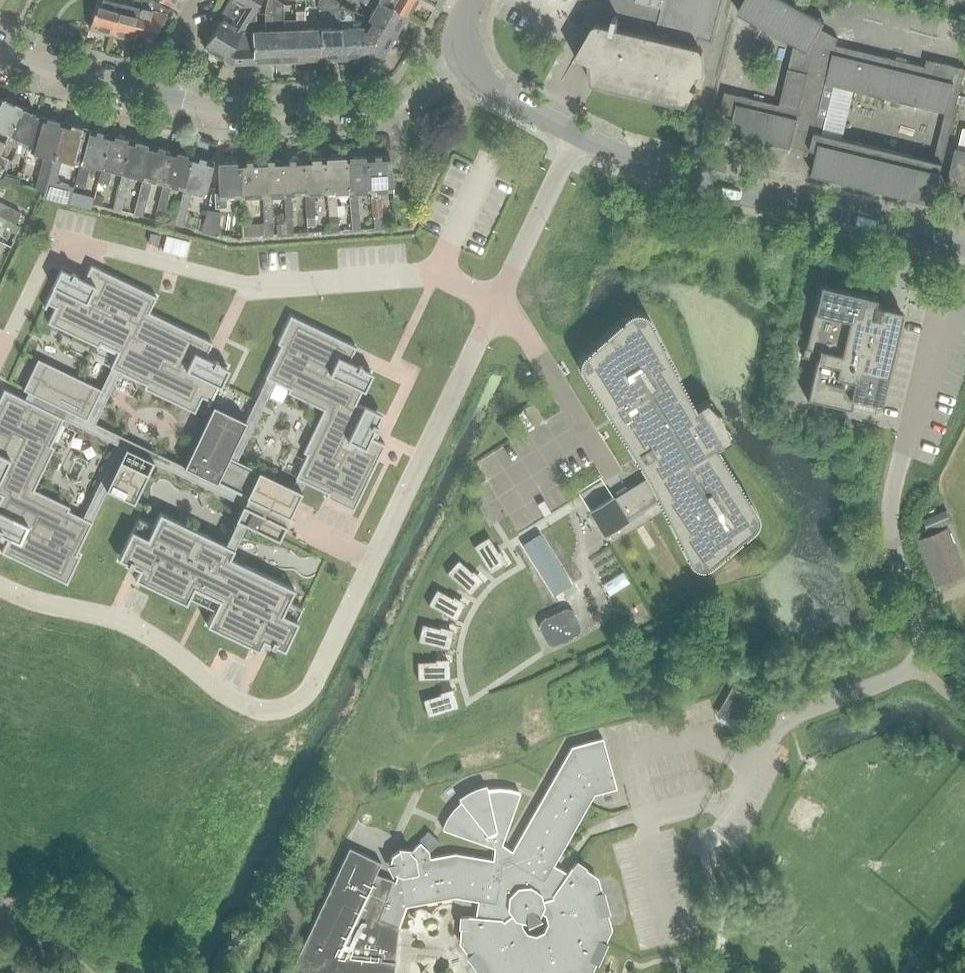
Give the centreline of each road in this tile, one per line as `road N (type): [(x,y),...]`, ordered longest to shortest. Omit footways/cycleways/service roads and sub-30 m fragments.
road 1 (residential): [(497,302),(318,674),(291,706),(254,708),(135,627),(0,587)]
road 2 (unclassified): [(964,245),(684,177),(577,134)]
road 3 (residential): [(466,57),(383,107),(238,112),(158,96)]
road 4 (residential): [(0,341),(57,237),(242,283)]
road 5 (residential): [(242,283),(436,274),(497,302)]
road 6 (residential): [(577,134),(497,302)]
road 7 (residential): [(158,96),(3,54)]
road 8 (unclassified): [(577,134),(503,94),(466,57)]

